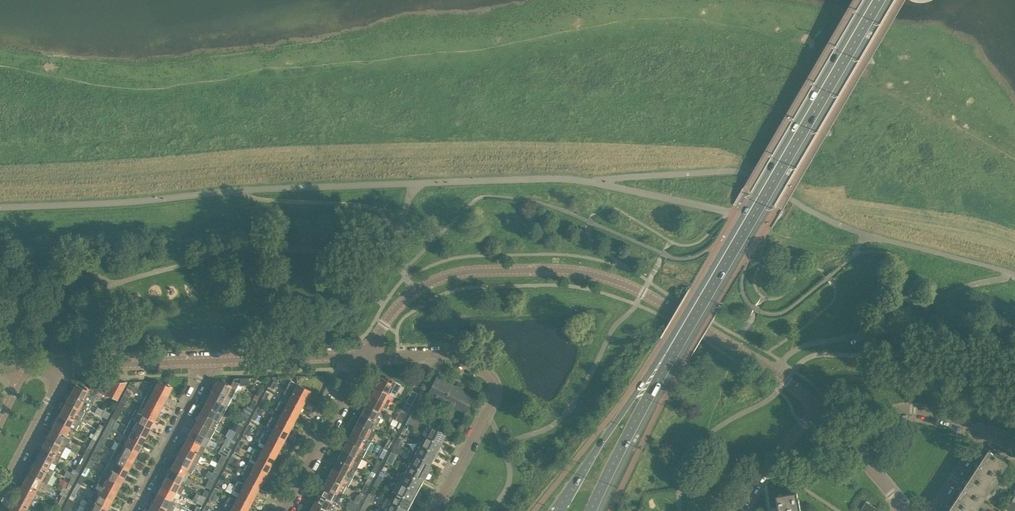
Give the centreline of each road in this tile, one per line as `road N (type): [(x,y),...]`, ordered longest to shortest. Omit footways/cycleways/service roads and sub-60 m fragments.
road 1 (residential): [(362,357),(397,308),(430,283),(463,272),(568,271),(642,292),(787,381)]
road 2 (primary): [(677,345),(883,0)]
road 3 (residential): [(362,357),(446,355),(491,375),(496,405),(438,510)]
road 4 (primary): [(677,345),(633,395),(556,510)]
road 5 (primary): [(590,510),(677,345)]
road 6 (residential): [(280,510),(362,357)]
road 7 (residential): [(211,361),(132,510)]
road 8 (residential): [(211,361),(362,357)]
road 9 (residential): [(63,367),(211,361)]
road 10 (residential): [(984,432),(908,410),(852,445)]
road 11 (residential): [(0,492),(63,367)]
road 12 (residential): [(736,510),(815,407)]

